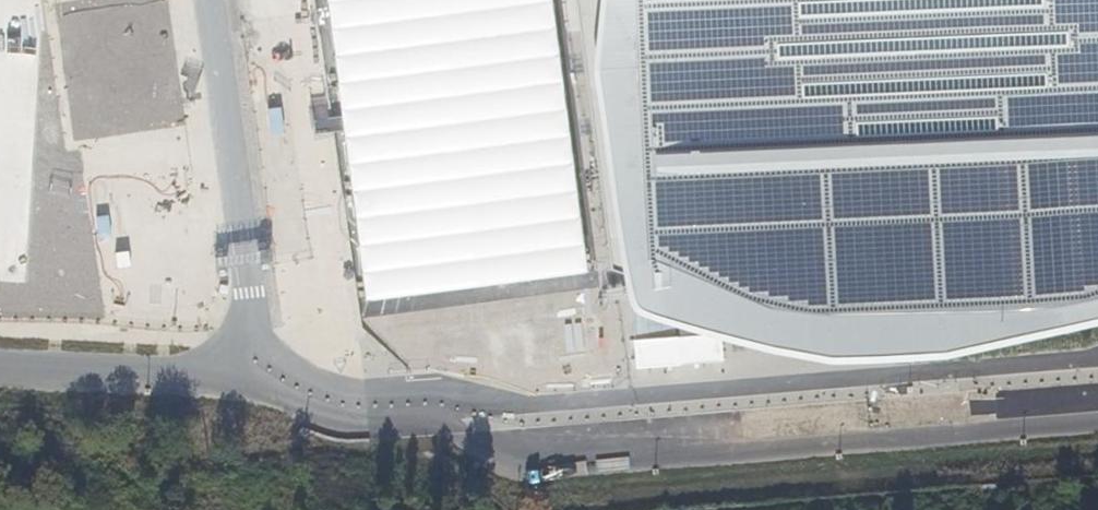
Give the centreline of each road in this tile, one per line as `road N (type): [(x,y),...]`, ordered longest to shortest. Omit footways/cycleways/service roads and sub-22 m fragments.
road 1 (unclassified): [(210,0),(253,296),(234,354)]
road 2 (unclassified): [(0,365),(190,374),(234,354)]

